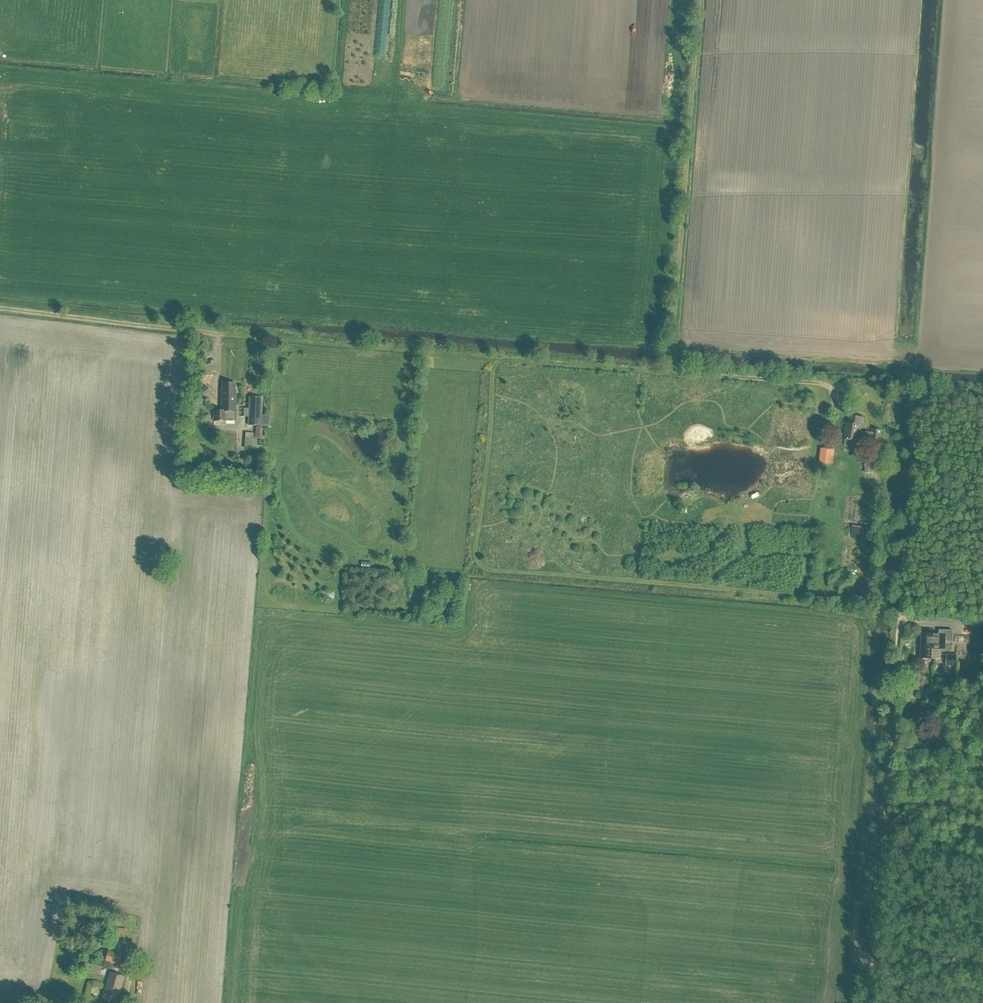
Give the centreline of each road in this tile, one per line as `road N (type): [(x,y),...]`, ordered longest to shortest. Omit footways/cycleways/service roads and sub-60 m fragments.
road 1 (track): [(0,307),(218,334),(825,384),(842,412)]
road 2 (track): [(982,392),(931,388),(917,400),(871,1002)]

